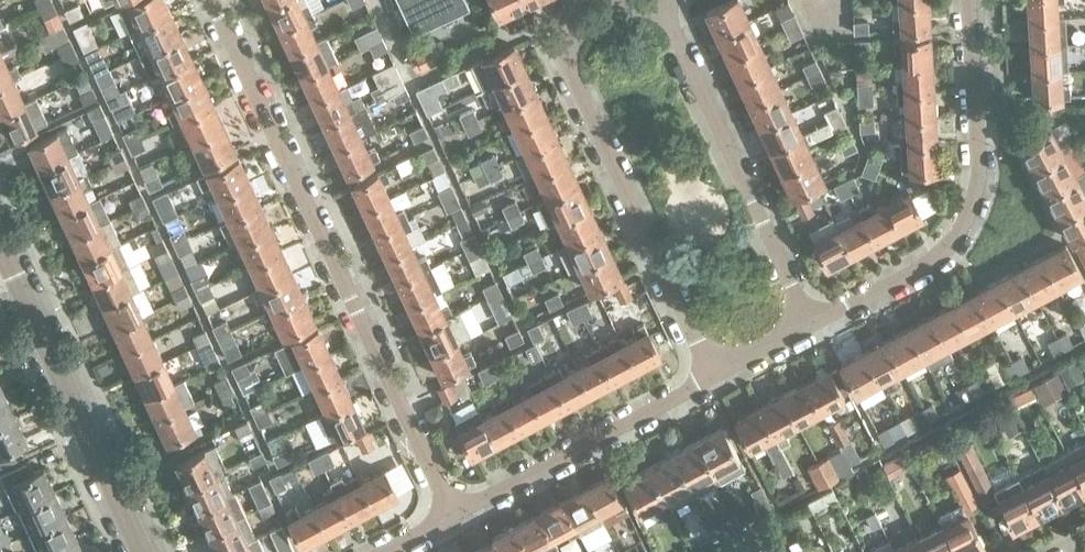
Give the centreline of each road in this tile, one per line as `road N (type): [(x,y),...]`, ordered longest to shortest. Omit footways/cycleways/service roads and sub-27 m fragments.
road 1 (residential): [(454,514),(211,0)]
road 2 (residential): [(635,0),(571,33),(563,54),(716,374)]
road 3 (residential): [(807,324),(909,277),(959,238),(980,168),(969,0)]
road 4 (residential): [(807,324),(662,0)]
road 5 (tertiary): [(139,551),(0,251)]
road 6 (residential): [(454,514),(716,374)]

